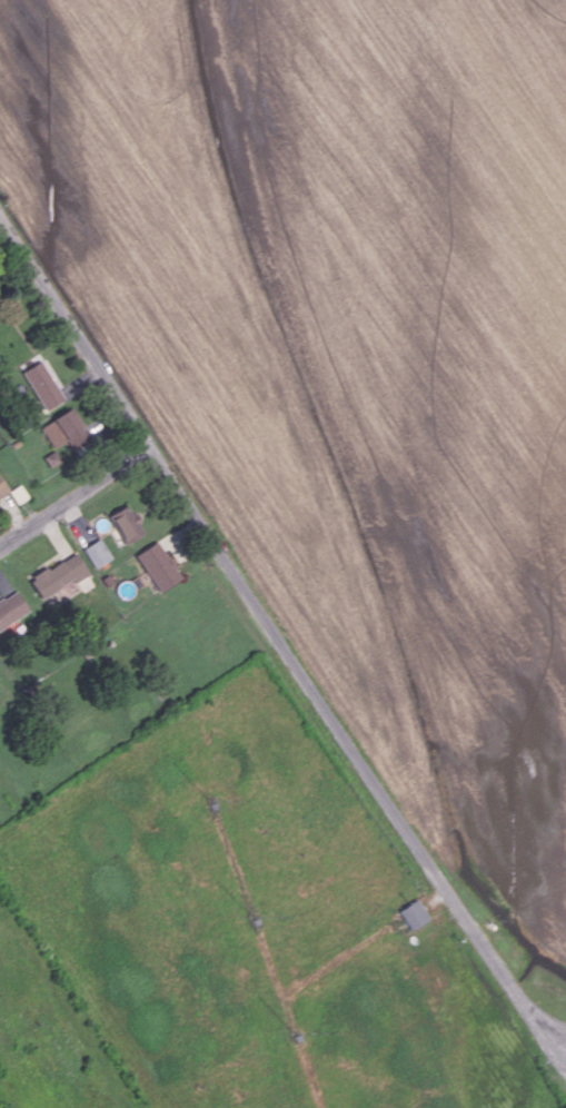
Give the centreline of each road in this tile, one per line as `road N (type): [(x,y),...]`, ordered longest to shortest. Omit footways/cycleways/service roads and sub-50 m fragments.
road 1 (residential): [(0,214),(493,959),(528,1010),(565,1043)]
road 2 (residential): [(0,548),(152,444)]

